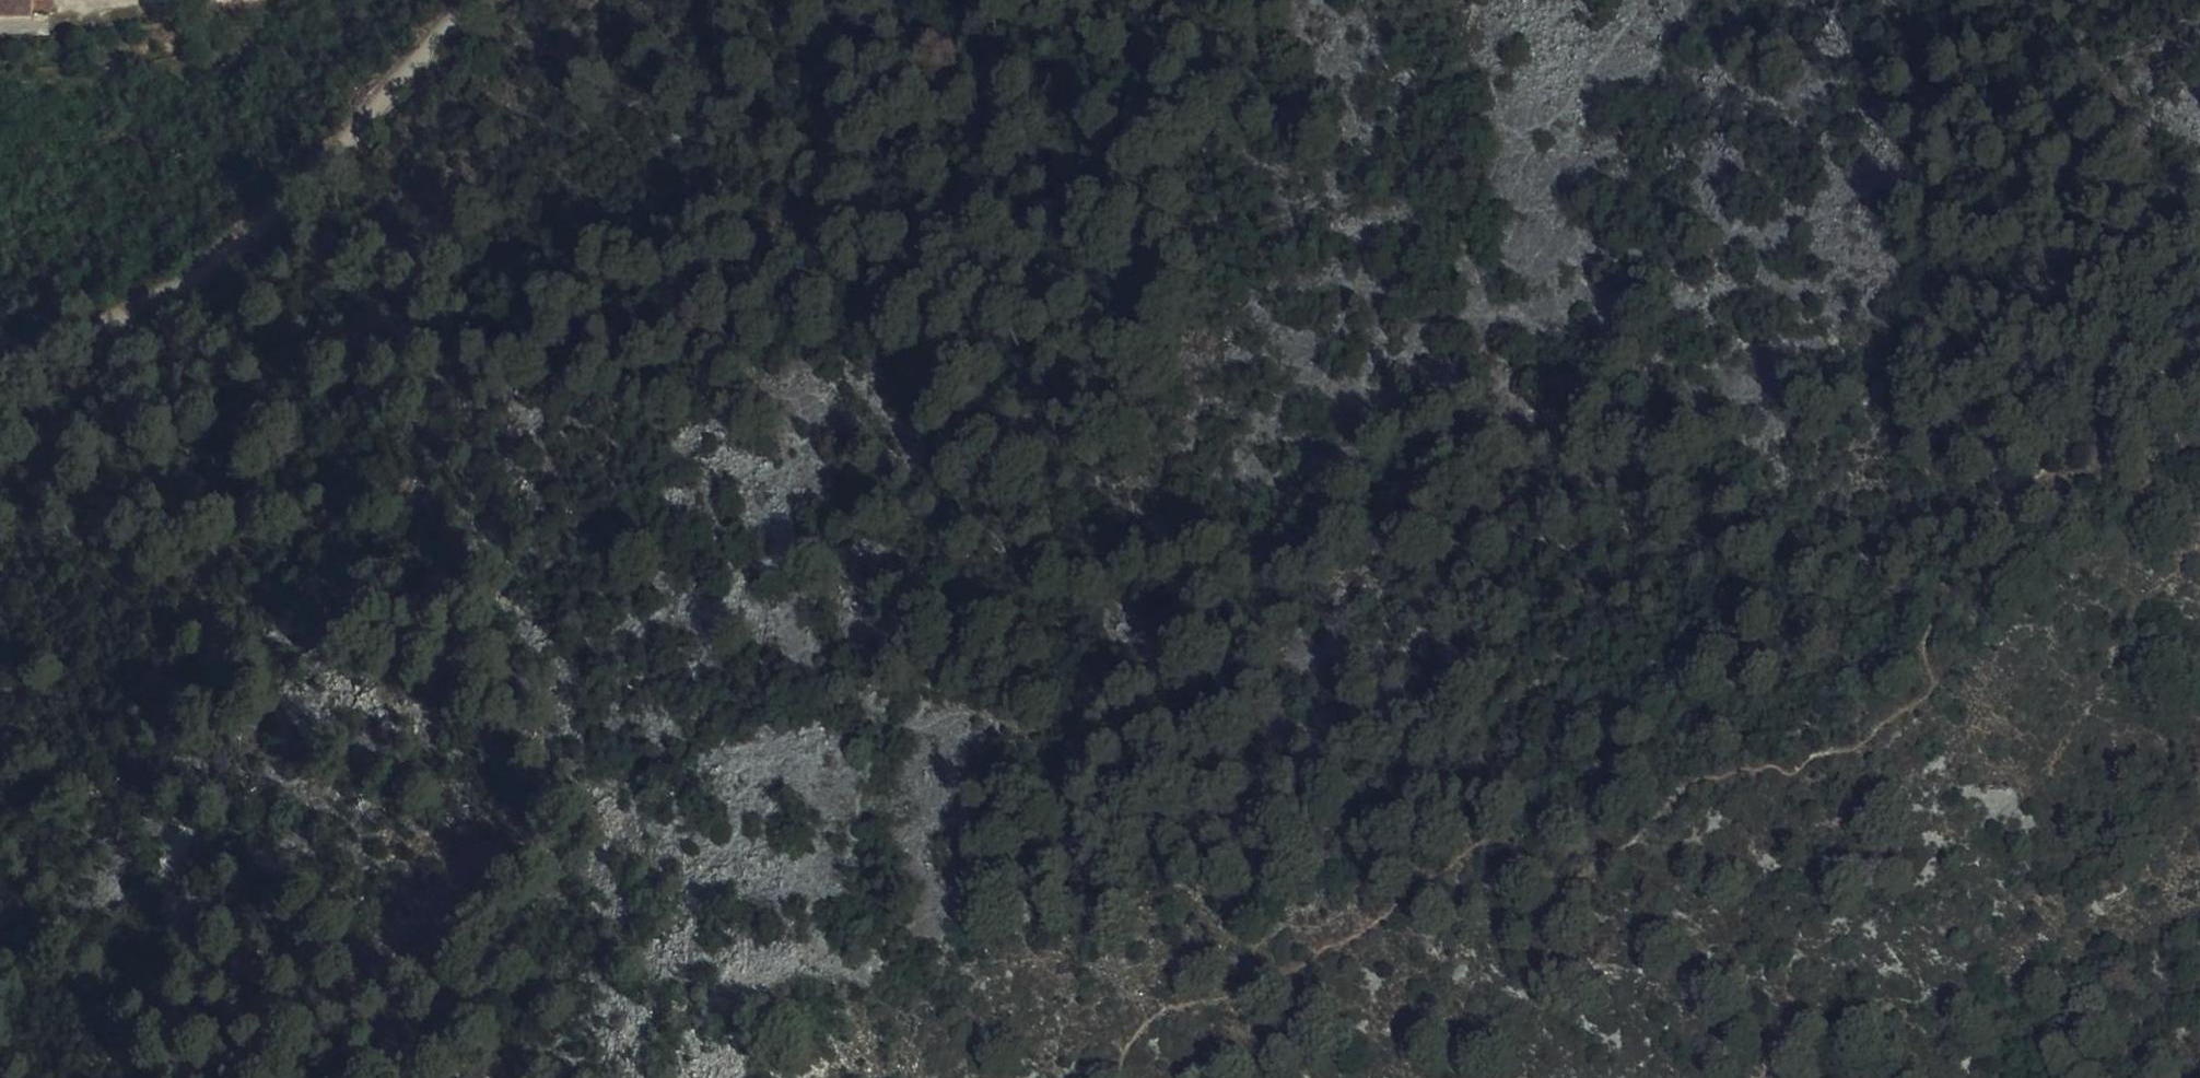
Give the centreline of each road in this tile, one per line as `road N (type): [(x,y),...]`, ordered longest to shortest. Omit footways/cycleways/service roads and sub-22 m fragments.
road 1 (track): [(475,0),(210,267),(0,381)]

